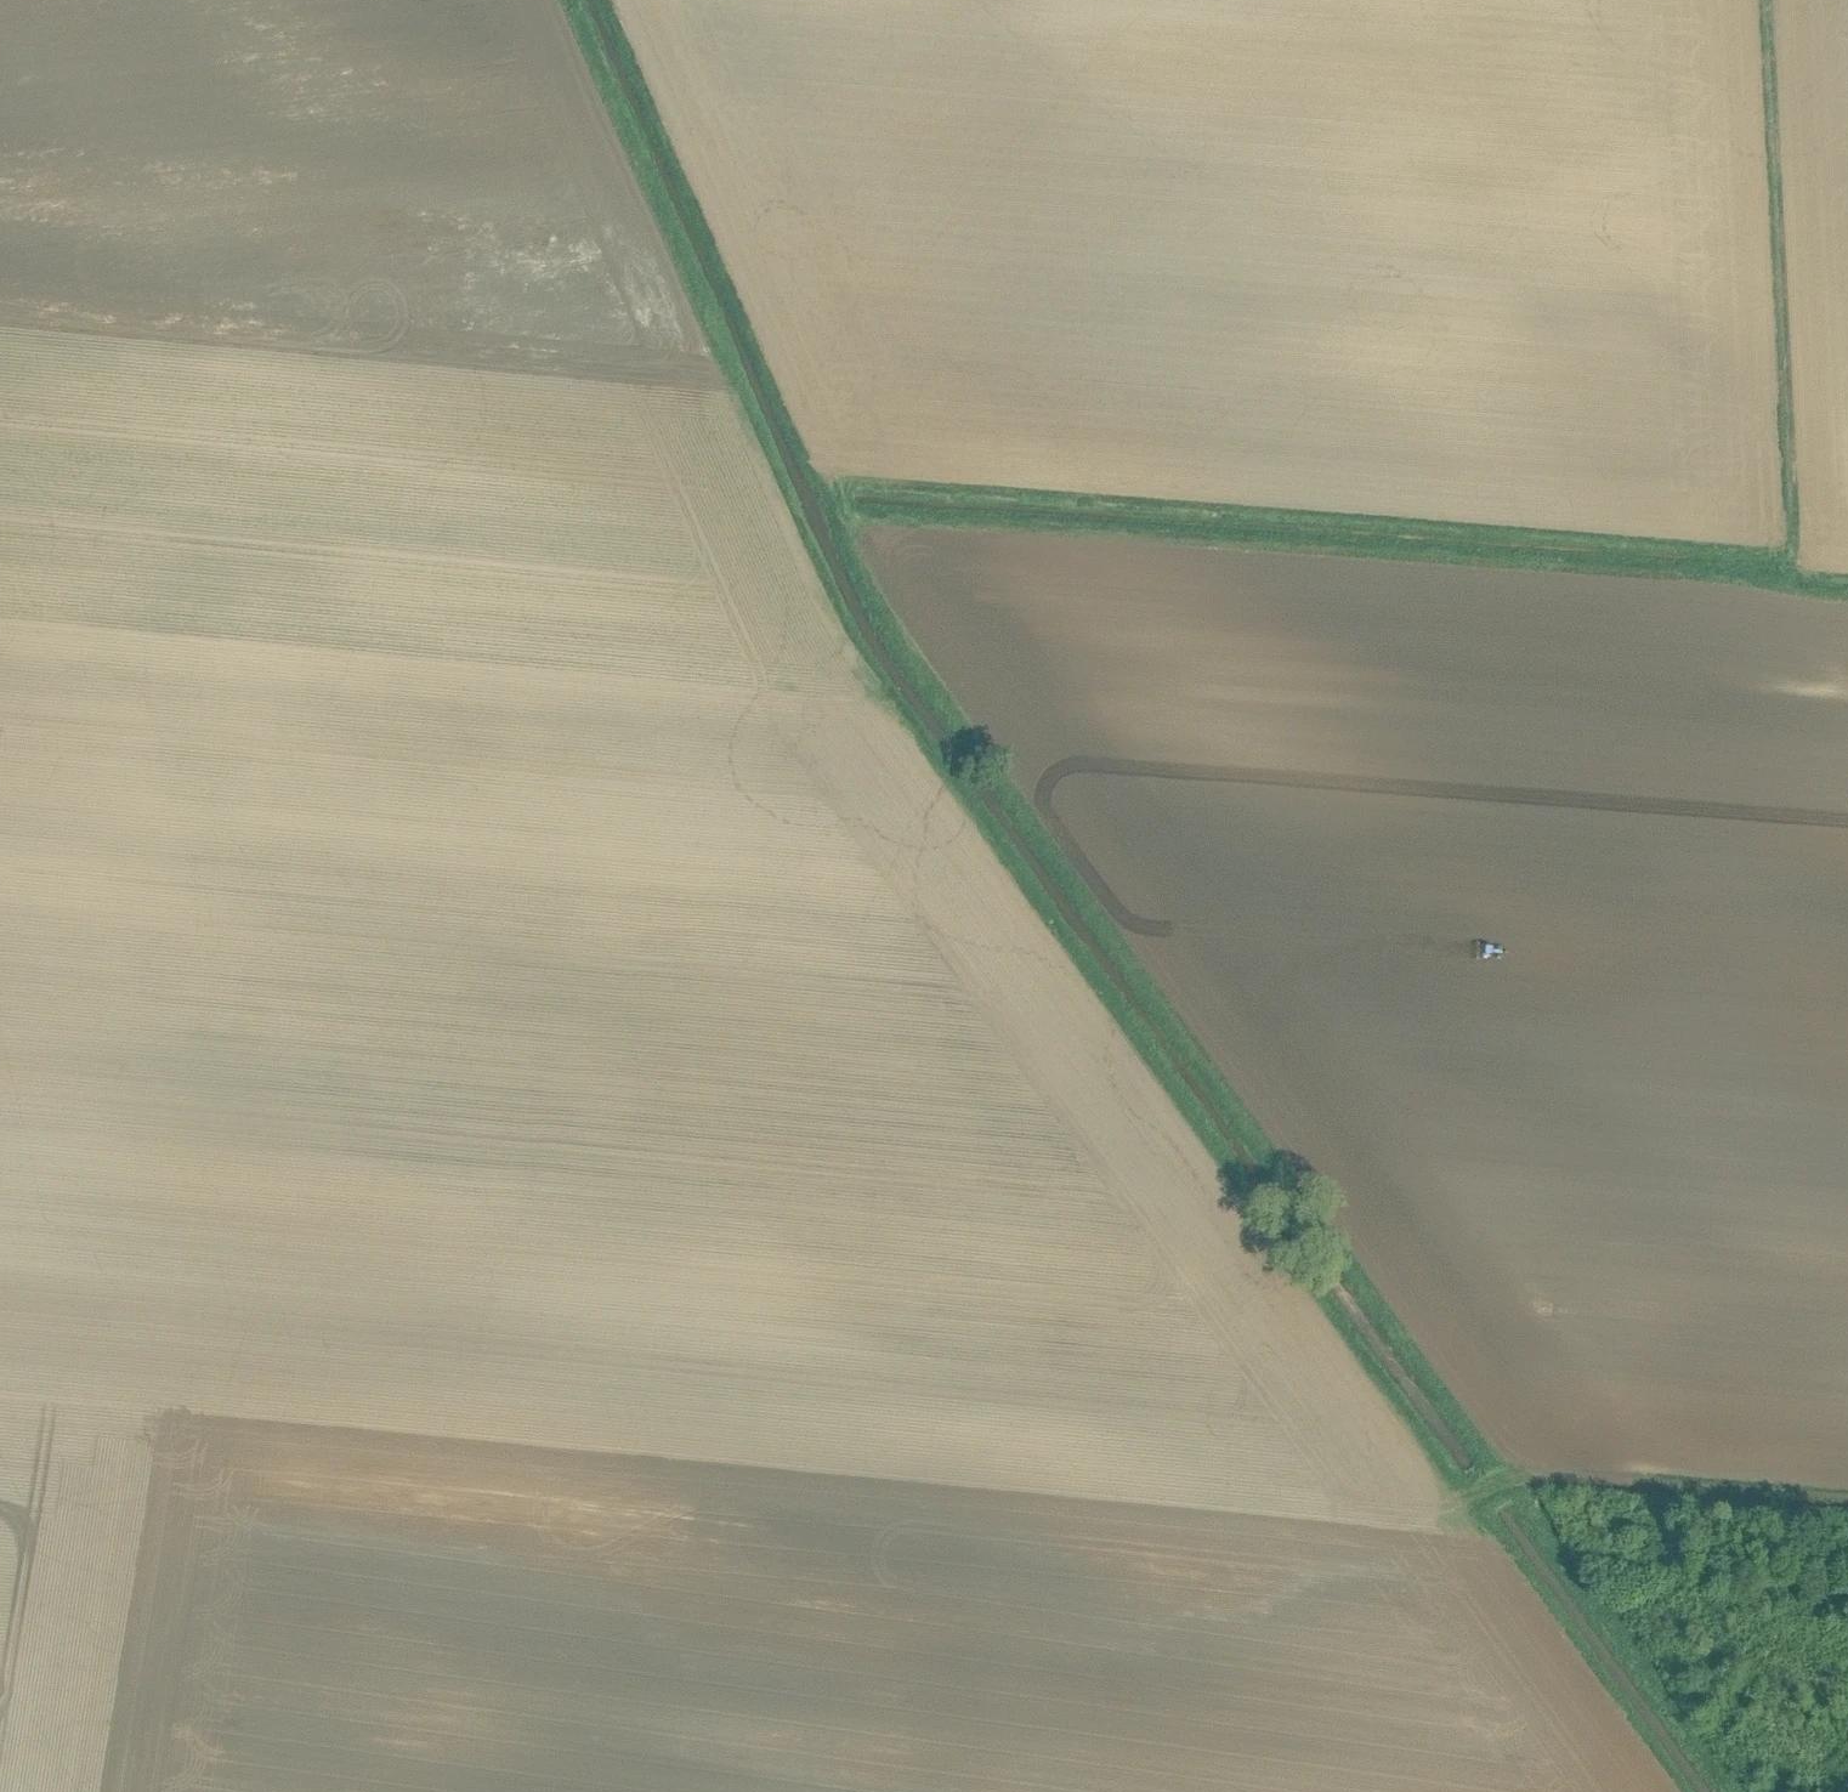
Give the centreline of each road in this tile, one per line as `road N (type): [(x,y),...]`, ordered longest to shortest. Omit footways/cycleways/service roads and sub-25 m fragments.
road 1 (track): [(1847,1497),(1505,1469)]

